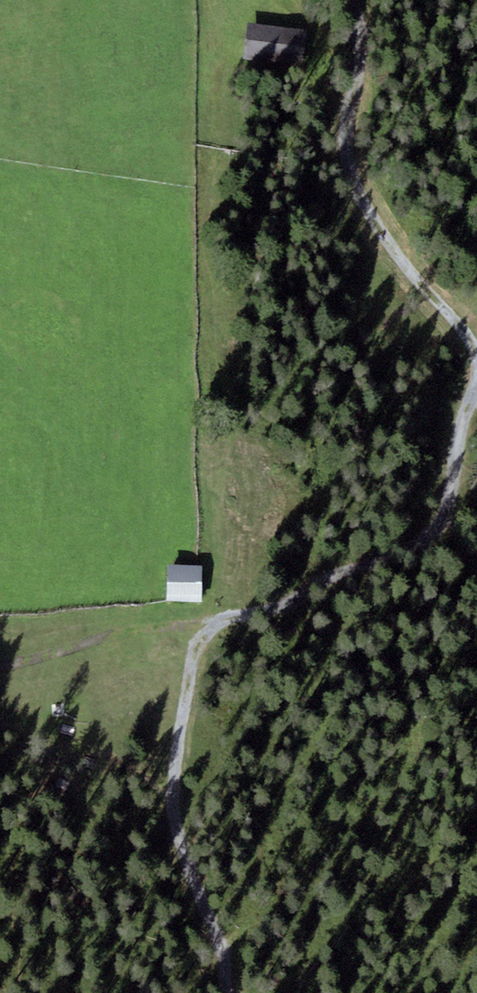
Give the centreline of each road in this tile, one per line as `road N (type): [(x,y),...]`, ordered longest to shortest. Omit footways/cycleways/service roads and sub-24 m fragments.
road 1 (track): [(328,0),(339,31),(350,186),(476,351)]
road 2 (track): [(447,514),(443,527),(288,603),(214,624)]
road 3 (track): [(214,624),(191,664),(173,812)]
road 4 (track): [(228,992),(222,946),(173,812)]
road 5 (track): [(476,358),(447,514)]

